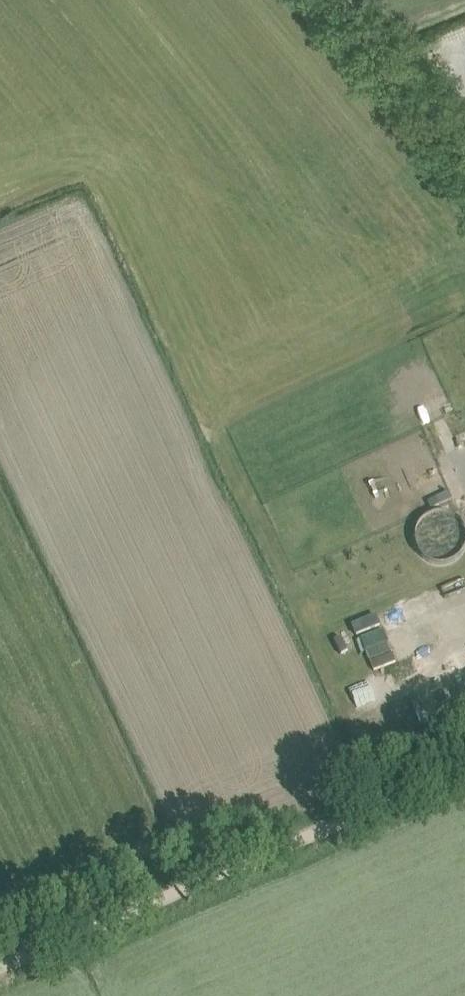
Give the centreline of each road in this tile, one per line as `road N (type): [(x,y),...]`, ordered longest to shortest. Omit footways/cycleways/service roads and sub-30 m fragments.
road 1 (track): [(0,965),(464,769)]

